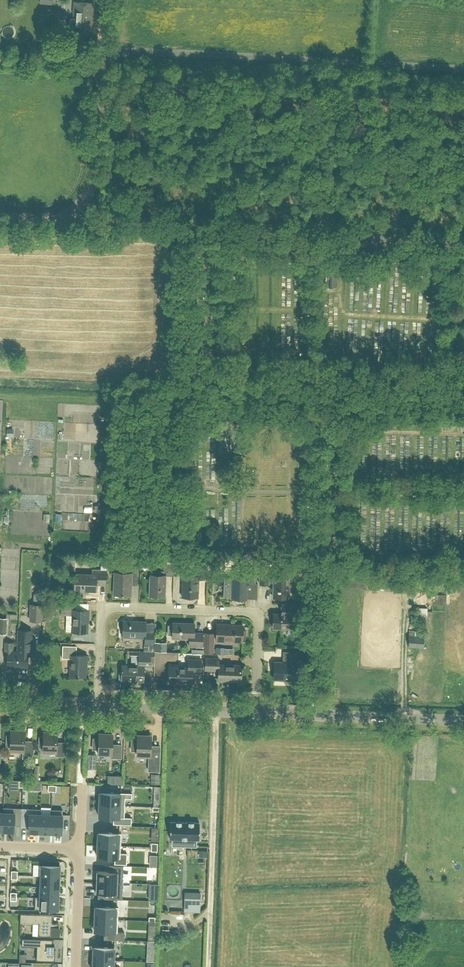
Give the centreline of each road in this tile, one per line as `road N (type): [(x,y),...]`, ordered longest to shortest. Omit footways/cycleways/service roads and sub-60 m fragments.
road 1 (unclassified): [(74,208),(101,221),(463,243)]
road 2 (unclassified): [(463,68),(102,48)]
road 3 (residential): [(254,713),(258,613),(102,606),(97,707)]
road 4 (unclassified): [(208,966),(216,711)]
road 5 (tertiary): [(463,720),(254,713)]
road 6 (unclassified): [(102,48),(94,171),(74,208)]

